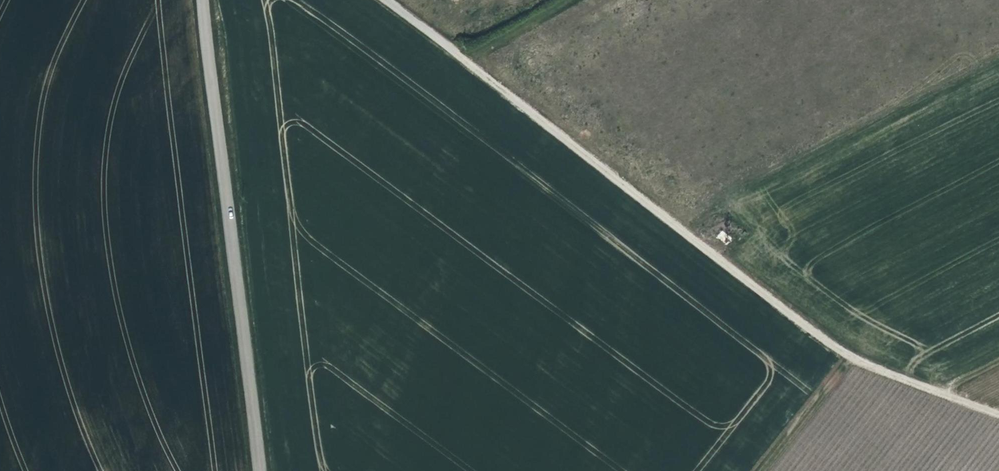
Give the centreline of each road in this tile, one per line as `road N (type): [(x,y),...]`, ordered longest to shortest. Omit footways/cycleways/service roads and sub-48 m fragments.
road 1 (unclassified): [(388,0),(849,355),(998,411)]
road 2 (unclassified): [(259,470),(206,0)]
road 3 (track): [(760,470),(849,355)]
road 4 (track): [(573,0),(467,60)]

